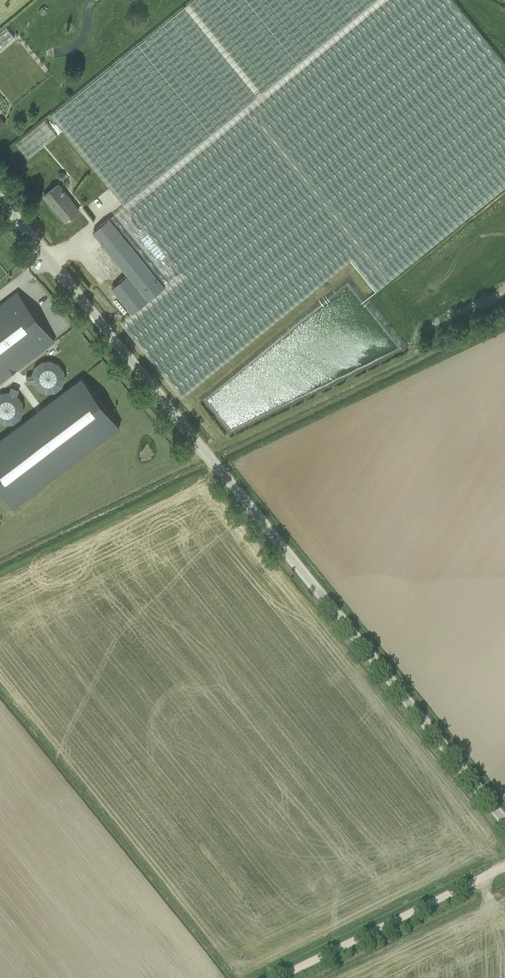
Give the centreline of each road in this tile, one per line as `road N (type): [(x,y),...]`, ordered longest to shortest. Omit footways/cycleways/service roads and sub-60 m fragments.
road 1 (unclassified): [(504,827),(0,198)]
road 2 (track): [(504,867),(278,977)]

